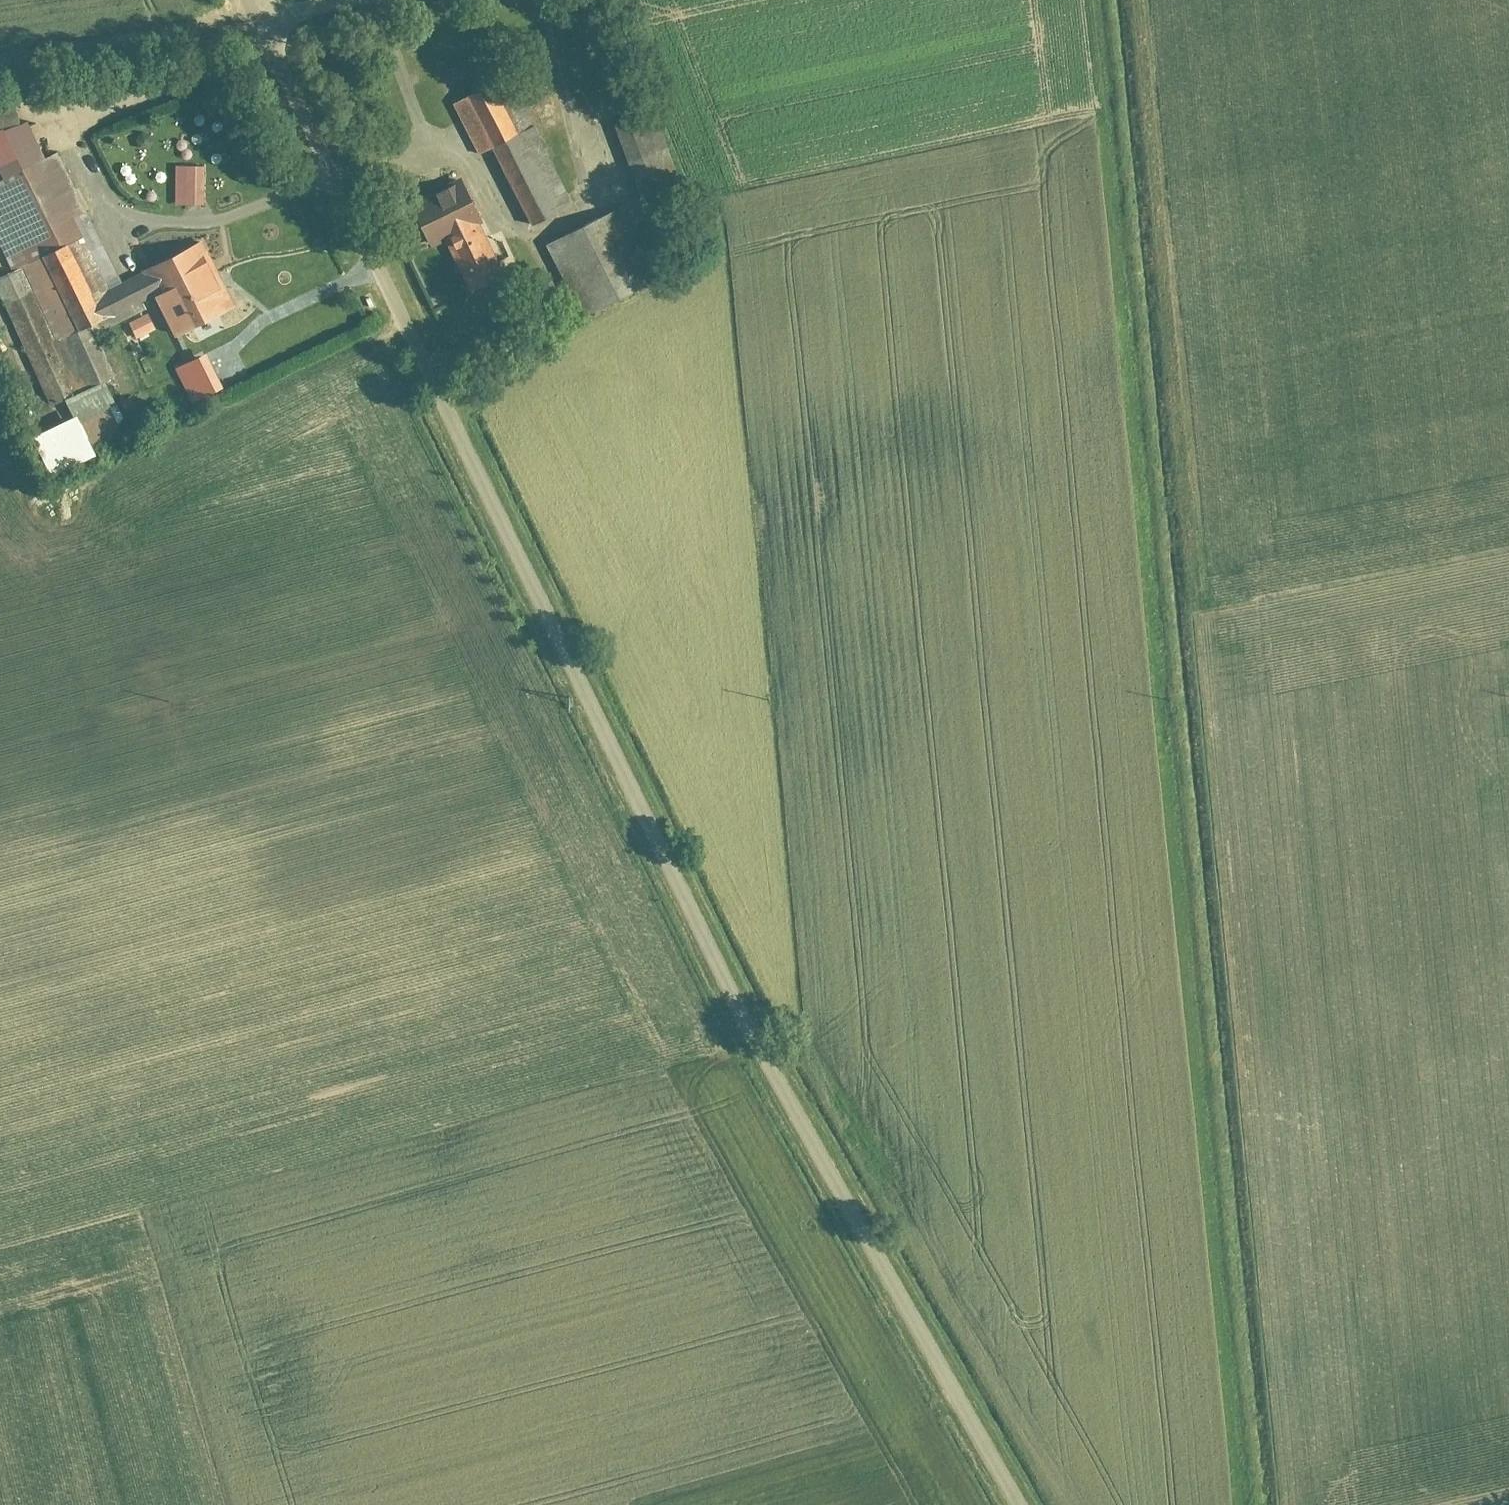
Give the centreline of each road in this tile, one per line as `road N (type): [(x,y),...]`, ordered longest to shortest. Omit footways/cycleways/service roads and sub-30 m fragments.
road 1 (unclassified): [(1018,1504),(749,1024),(258,21)]

